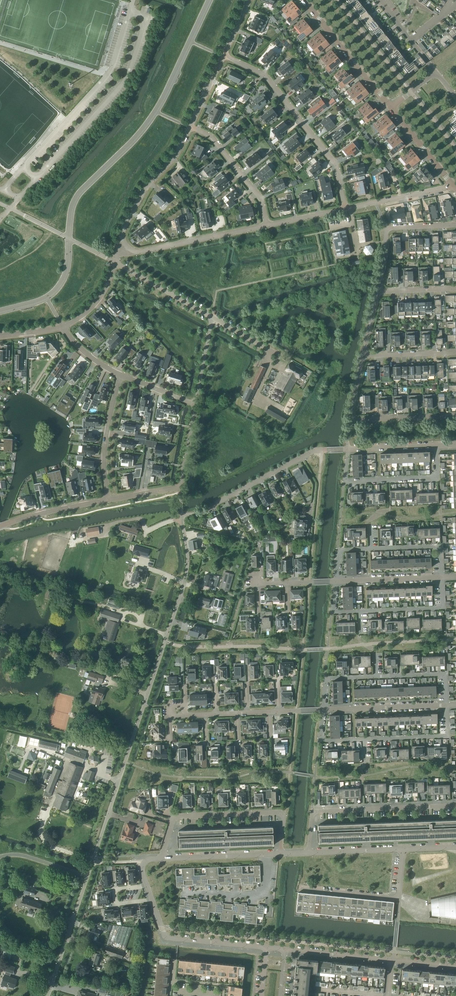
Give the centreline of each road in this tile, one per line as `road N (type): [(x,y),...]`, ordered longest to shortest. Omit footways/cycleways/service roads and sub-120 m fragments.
road 1 (unclassified): [(48,995),(185,582),(181,488)]
road 2 (residential): [(223,57),(262,73),(332,159),(344,208)]
road 3 (residential): [(280,854),(282,814),(180,816),(162,859)]
road 4 (residential): [(455,806),(315,812),(307,853)]
road 5 (residential): [(348,450),(314,452),(189,515)]
road 6 (residential): [(455,416),(355,418),(363,355)]
road 7 (residential): [(348,450),(345,481),(439,478),(438,446)]
road 8 (residential): [(322,710),(169,715)]
road 9 (residential): [(130,248),(123,227),(190,127)]
road 10 (residential): [(268,224),(130,248)]
road 11 (unclassified): [(152,901),(169,938),(267,947)]
road 12 (unclassified): [(305,0),(391,108)]
road 13 (residential): [(190,127),(215,140),(259,194),(268,224)]
road 14 (residential): [(121,375),(105,450),(109,500)]
road 15 (residential): [(446,705),(322,710)]

